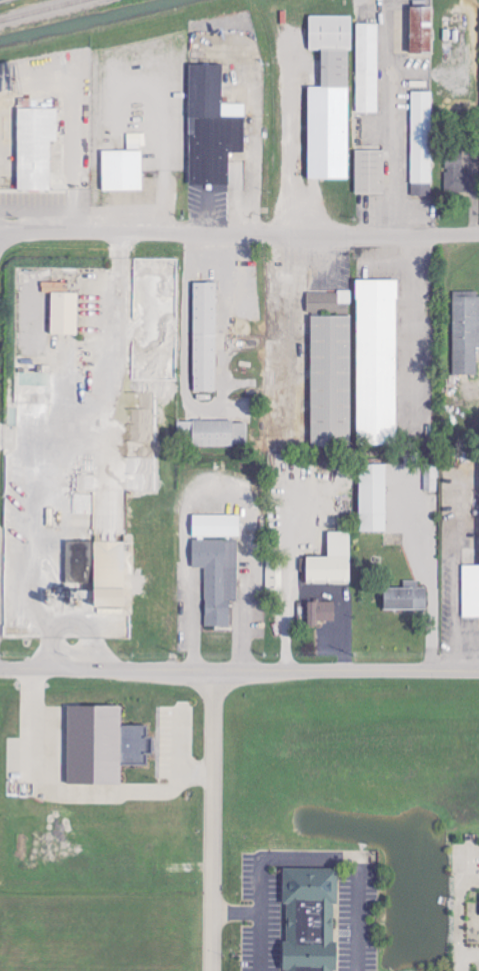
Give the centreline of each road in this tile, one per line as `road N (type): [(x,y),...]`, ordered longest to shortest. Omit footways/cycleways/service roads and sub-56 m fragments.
road 1 (residential): [(0,242),(31,230),(478,235)]
road 2 (residential): [(0,669),(478,670)]
road 3 (residential): [(209,970),(211,669)]

